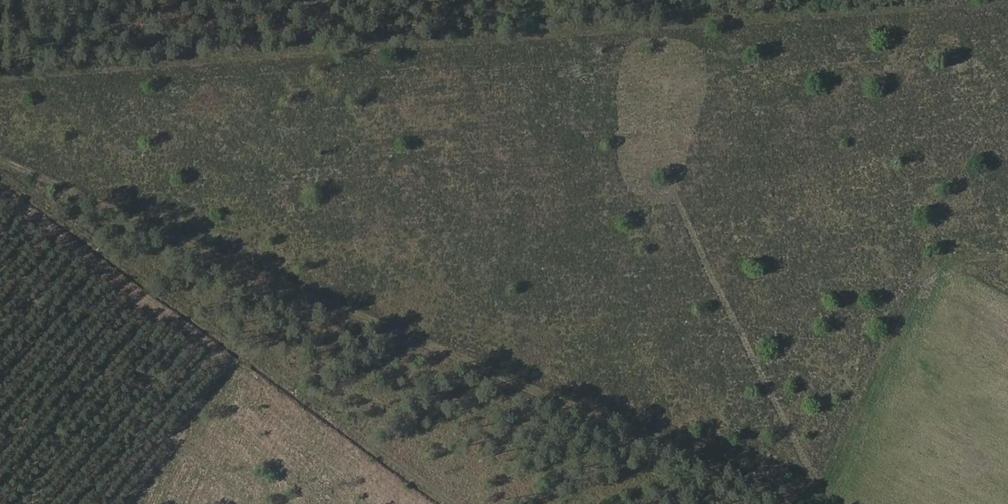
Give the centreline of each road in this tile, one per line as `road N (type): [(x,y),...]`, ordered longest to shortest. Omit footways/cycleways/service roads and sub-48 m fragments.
road 1 (track): [(0,67),(952,0)]
road 2 (track): [(0,159),(648,413),(837,473)]
road 3 (track): [(0,166),(463,503)]
road 4 (track): [(1007,140),(824,503)]

